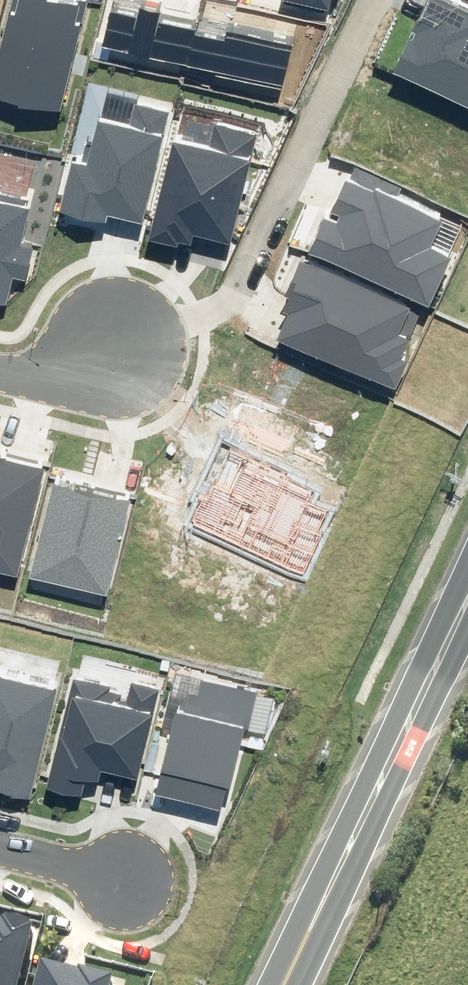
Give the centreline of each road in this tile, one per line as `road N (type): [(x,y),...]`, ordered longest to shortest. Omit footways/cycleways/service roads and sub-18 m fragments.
road 1 (secondary): [(467,588),(280,984)]
road 2 (residential): [(143,325),(231,301),(352,0)]
road 3 (residential): [(143,325),(81,357),(0,342)]
road 4 (residential): [(128,879),(0,847)]

